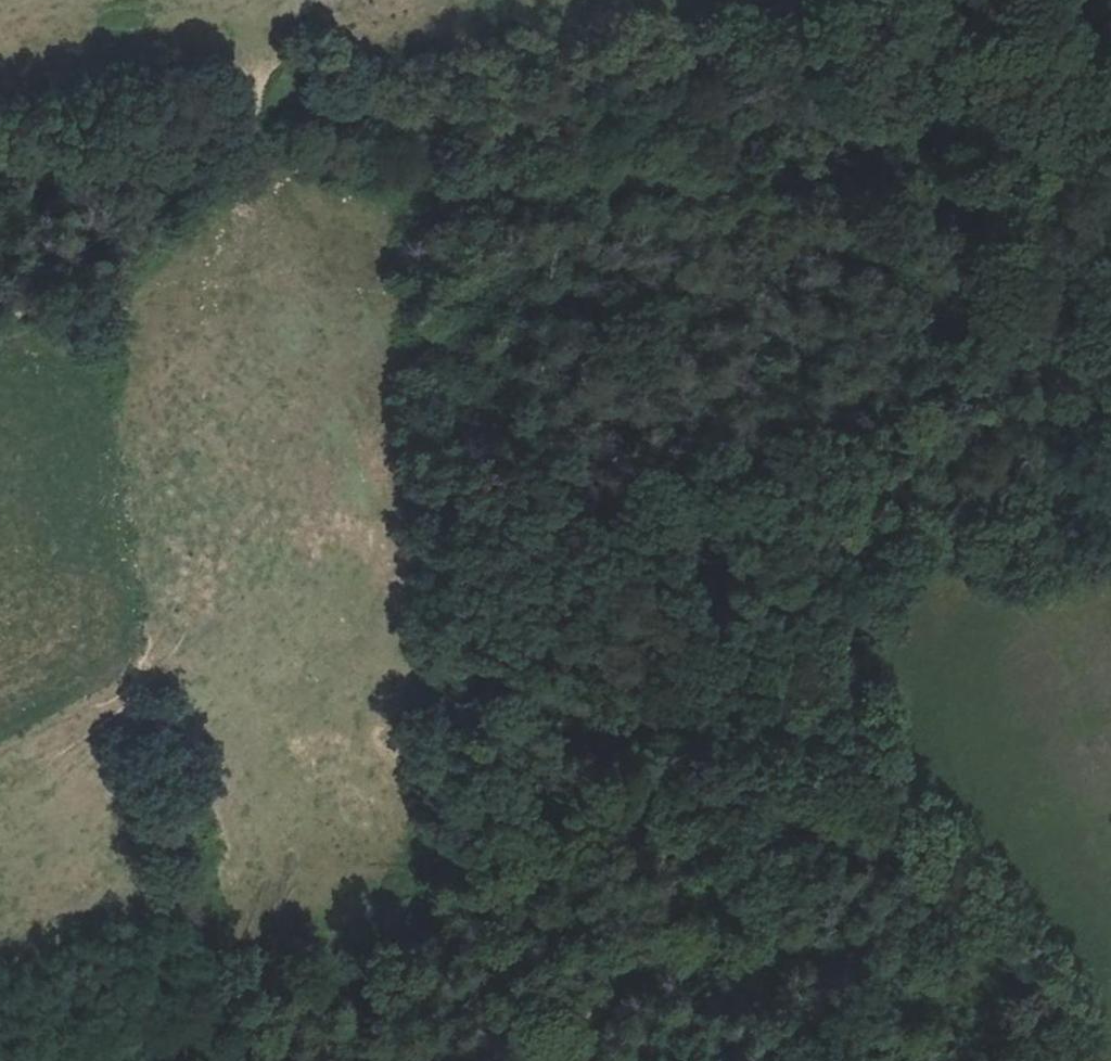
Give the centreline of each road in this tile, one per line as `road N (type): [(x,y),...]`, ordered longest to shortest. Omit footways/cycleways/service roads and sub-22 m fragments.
road 1 (track): [(1095,0),(1038,305),(926,474),(838,656),(704,793),(663,895),(572,1060)]

